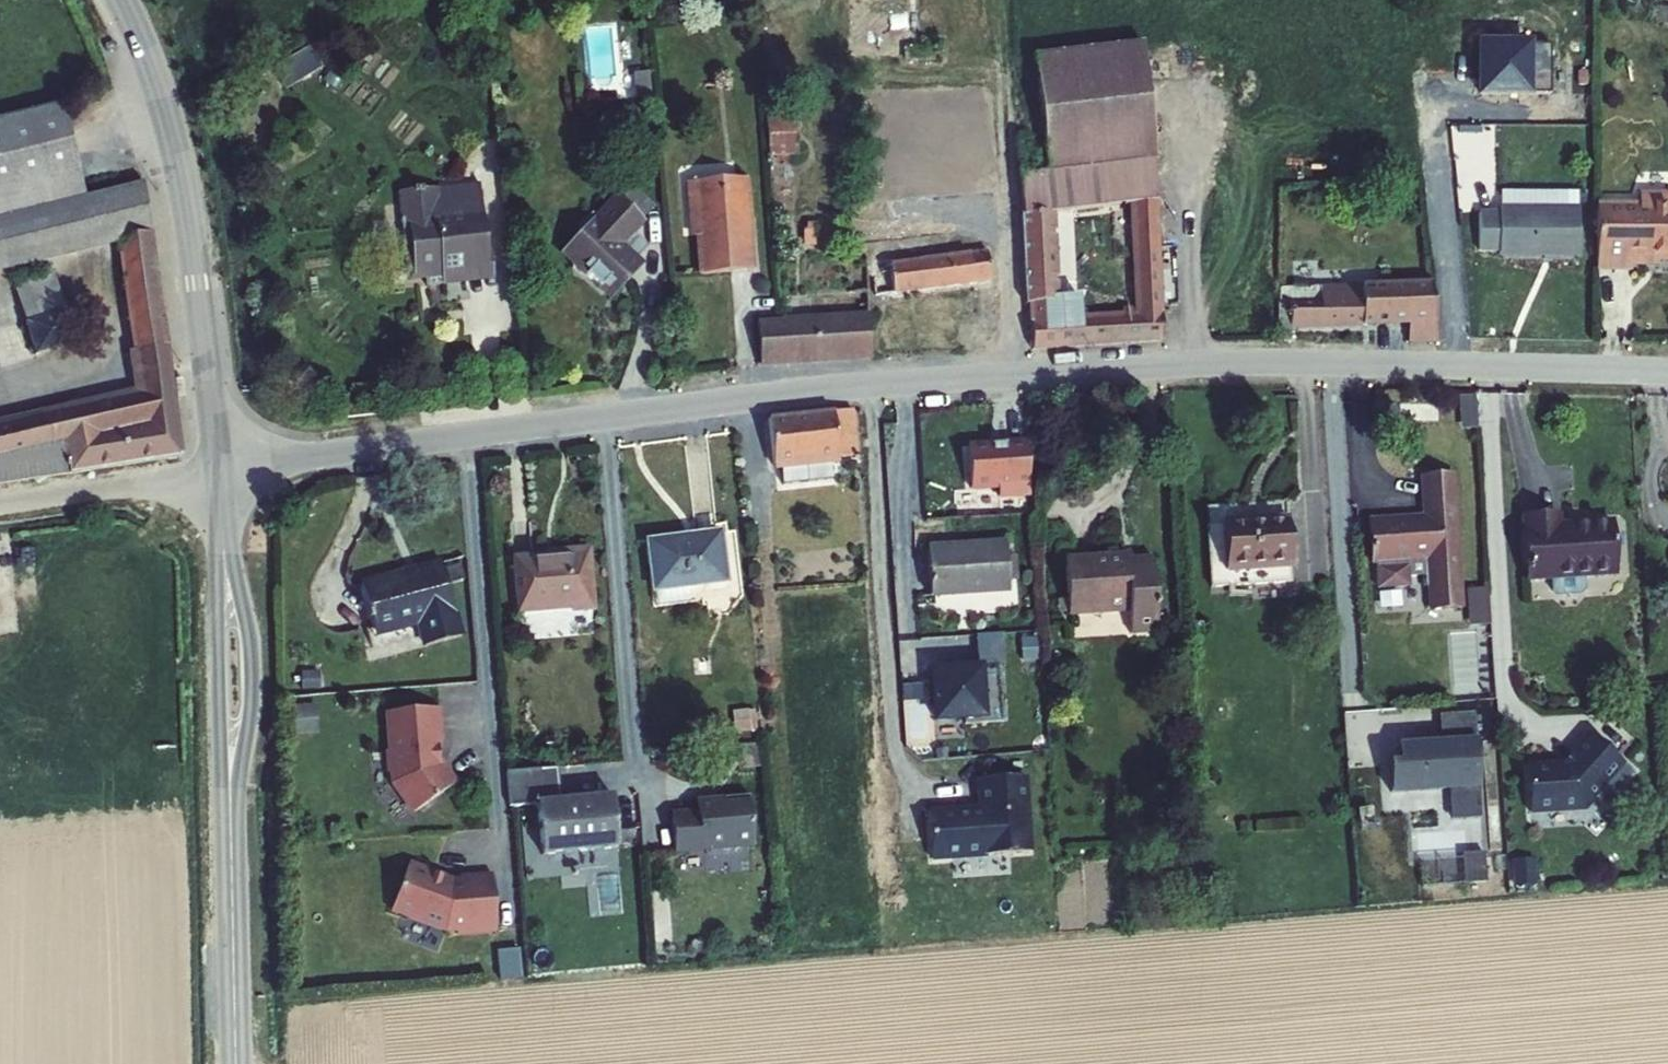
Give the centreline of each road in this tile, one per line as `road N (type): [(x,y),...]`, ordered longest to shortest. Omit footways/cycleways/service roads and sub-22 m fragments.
road 1 (residential): [(1667,372),(1225,362),(839,387),(217,474)]
road 2 (tertiary): [(120,0),(178,159),(217,474)]
road 3 (tertiary): [(231,812),(252,701),(250,641),(223,536)]
road 4 (tertiary): [(223,536),(218,631),(231,812)]
road 5 (tertiary): [(236,1063),(231,812)]
road 6 (track): [(217,474),(0,504)]
road 7 (track): [(343,0),(210,80),(161,97)]

